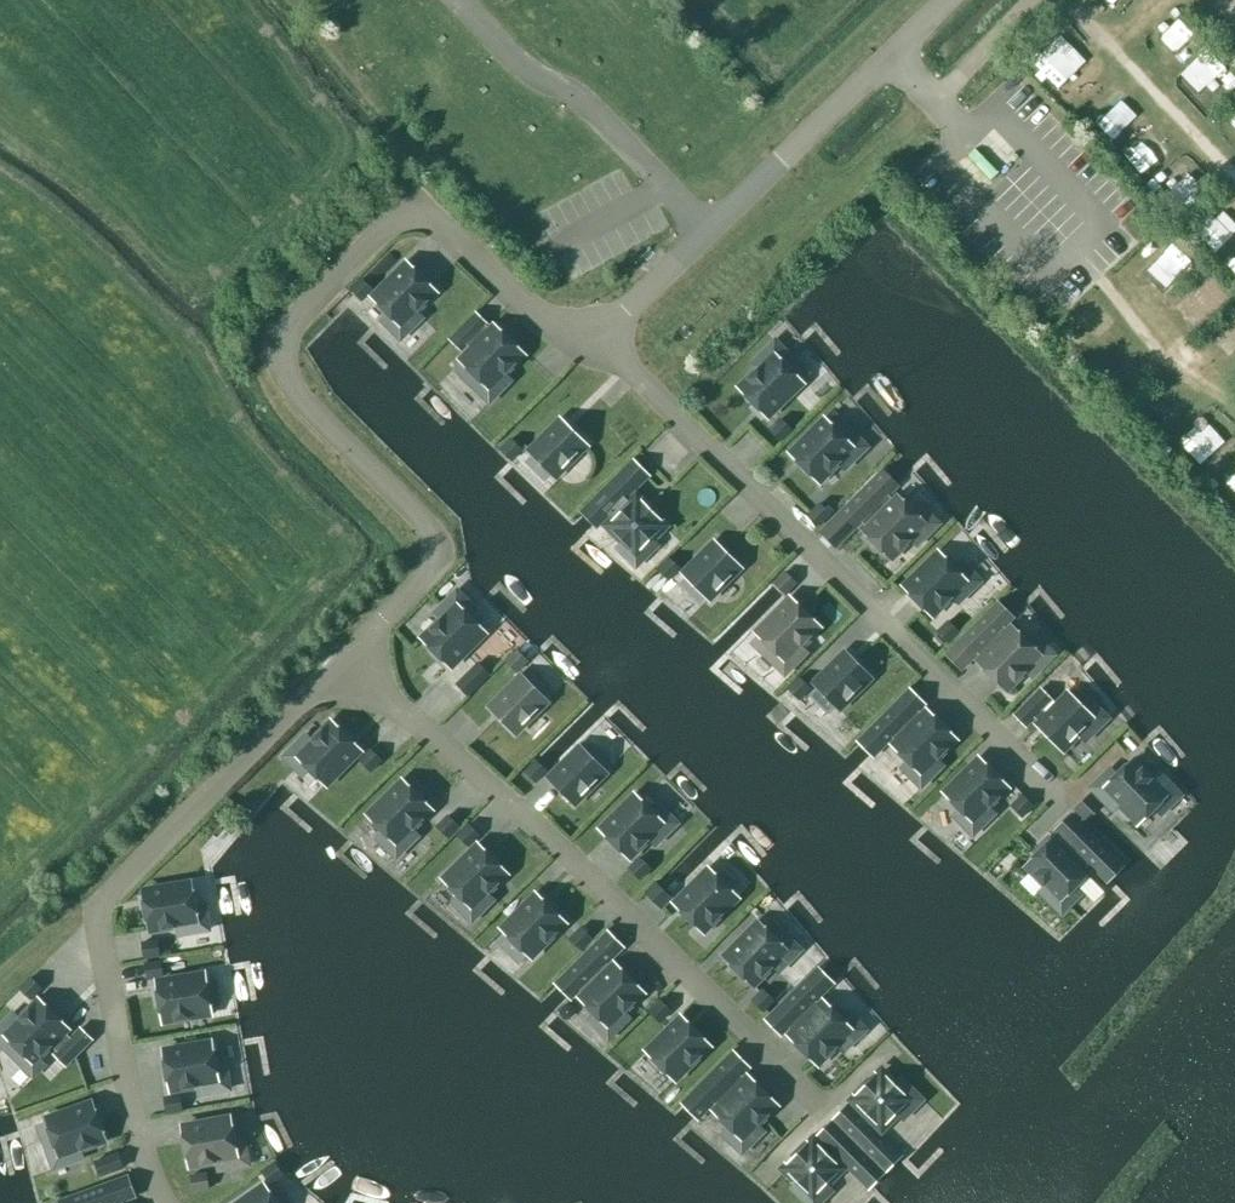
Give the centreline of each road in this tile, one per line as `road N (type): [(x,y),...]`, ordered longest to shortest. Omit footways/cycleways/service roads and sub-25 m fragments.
road 1 (residential): [(952,0),(595,341),(531,316),(441,238),(416,234),(385,243),(290,332),(285,349),(295,378),(438,536),(446,558),(441,577),(114,909)]

